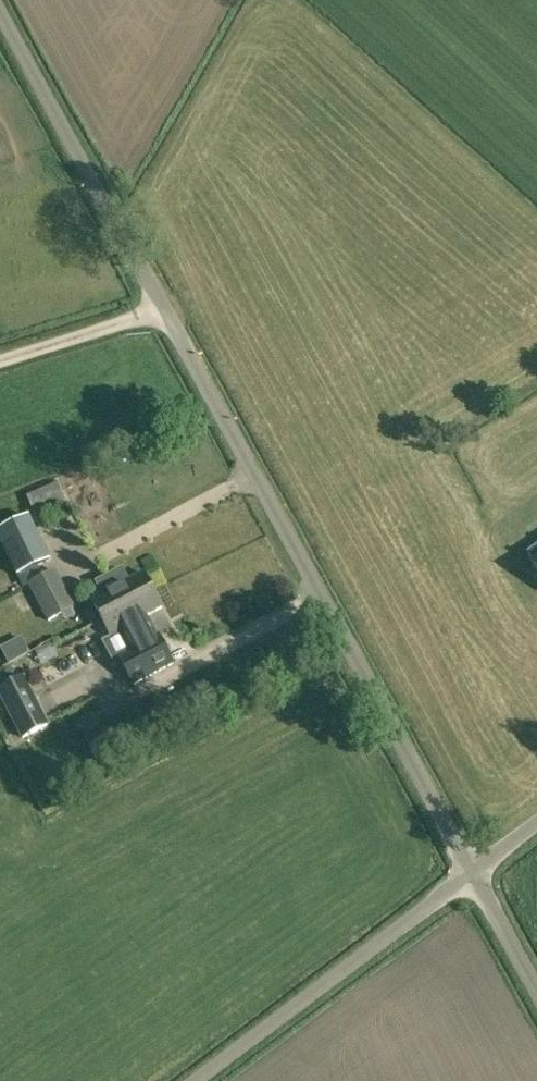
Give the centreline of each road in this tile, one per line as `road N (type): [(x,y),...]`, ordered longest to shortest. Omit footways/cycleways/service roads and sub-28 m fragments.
road 1 (unclassified): [(472,871),(0,8)]
road 2 (unclassified): [(194,1080),(472,871)]
road 3 (track): [(0,363),(168,312)]
road 4 (unclassified): [(536,988),(472,871)]

